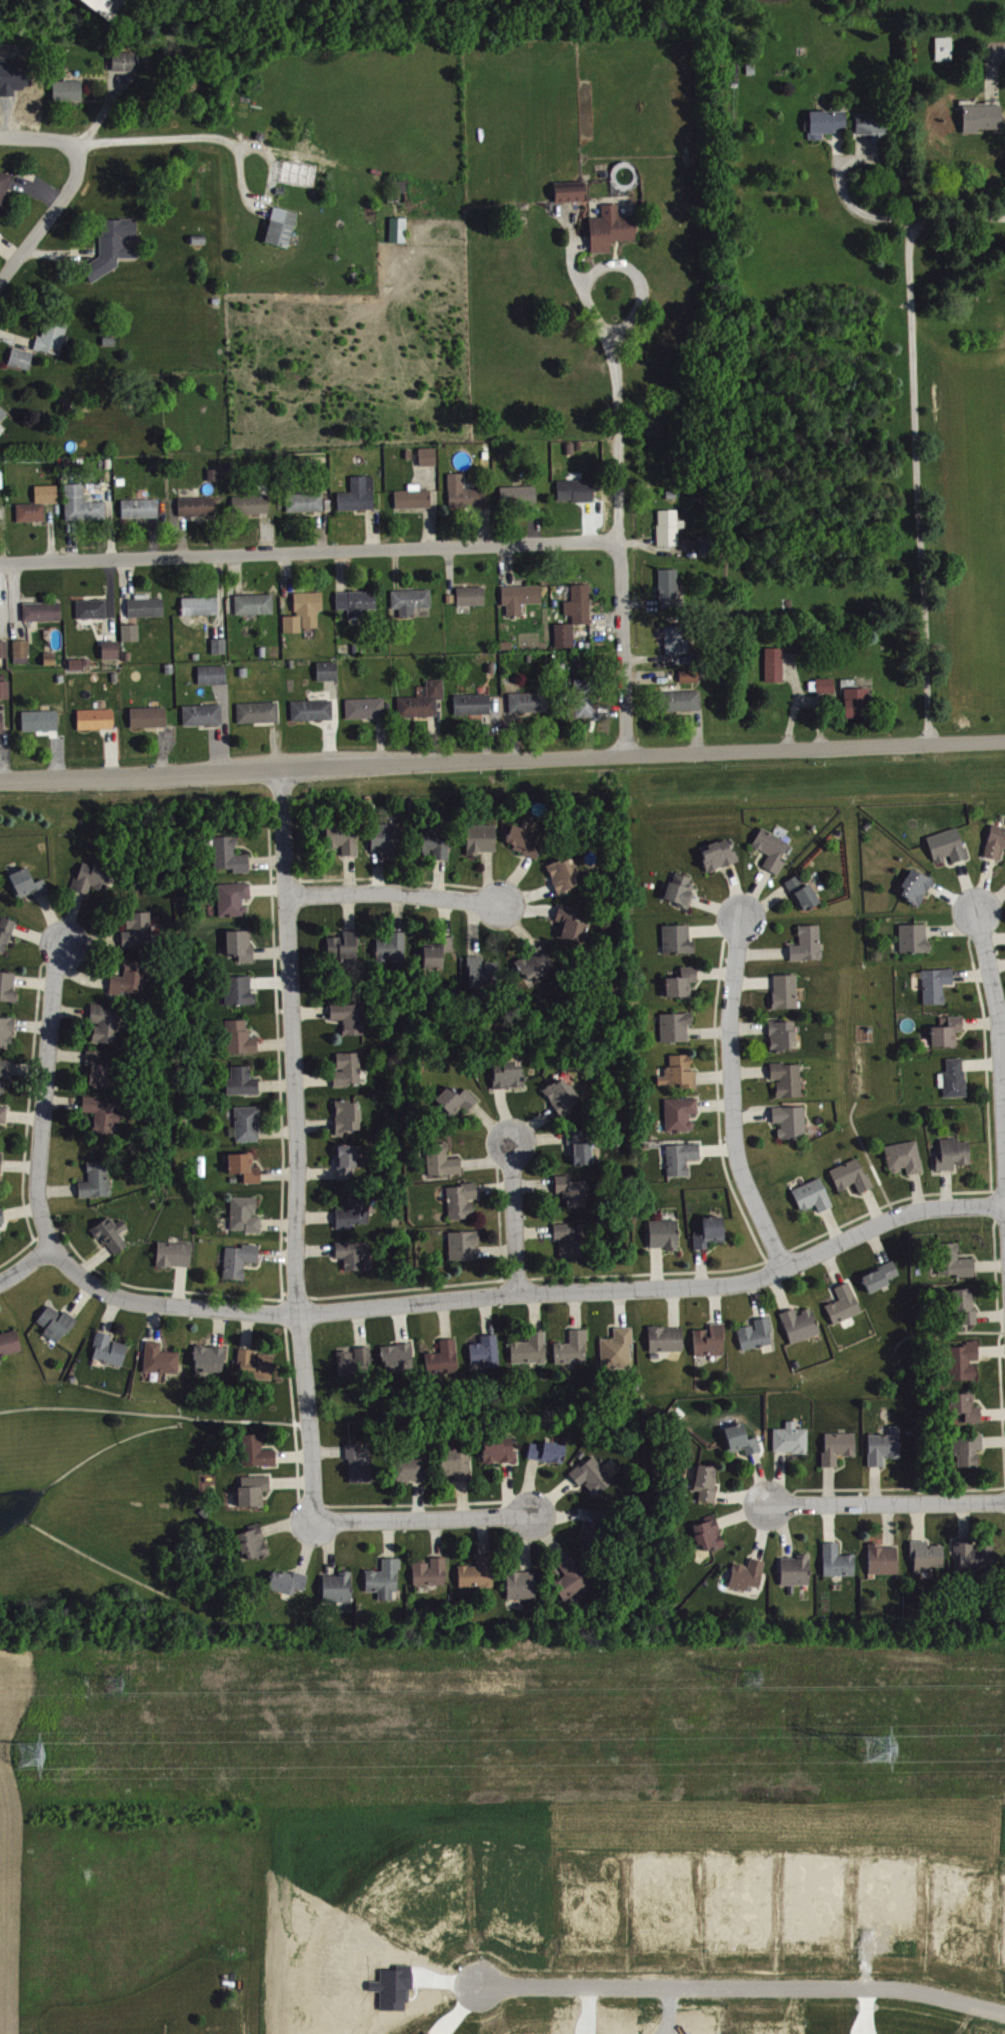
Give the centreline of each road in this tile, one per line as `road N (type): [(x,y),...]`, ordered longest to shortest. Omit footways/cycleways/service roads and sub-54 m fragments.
road 1 (residential): [(52,1248),(102,1293),(165,1306),(298,1313),(749,1285),(929,1211),(1004,1207)]
road 2 (residential): [(280,767),(294,1245),(319,1522)]
road 3 (residential): [(0,778),(736,749)]
road 4 (residential): [(0,561),(612,546)]
road 5 (residential): [(1004,2013),(904,1988),(479,1985)]
road 6 (residential): [(789,1270),(739,1155),(729,1020),(743,921)]
road 7 (residential): [(52,1248),(36,1186),(64,942)]
road 8 (residential): [(736,749),(1004,741)]
road 9 (residential): [(1004,1506),(775,1509)]
road 10 (residential): [(319,1522),(534,1519)]
road 11 (residential): [(287,895),(380,891),(497,903)]
road 12 (residential): [(625,753),(620,563),(612,546)]
road 13 (residential): [(978,916),(999,1003),(1004,1114)]
road 14 (residential): [(0,279),(77,177),(74,149)]
road 15 (residential): [(520,1295),(513,1147)]

